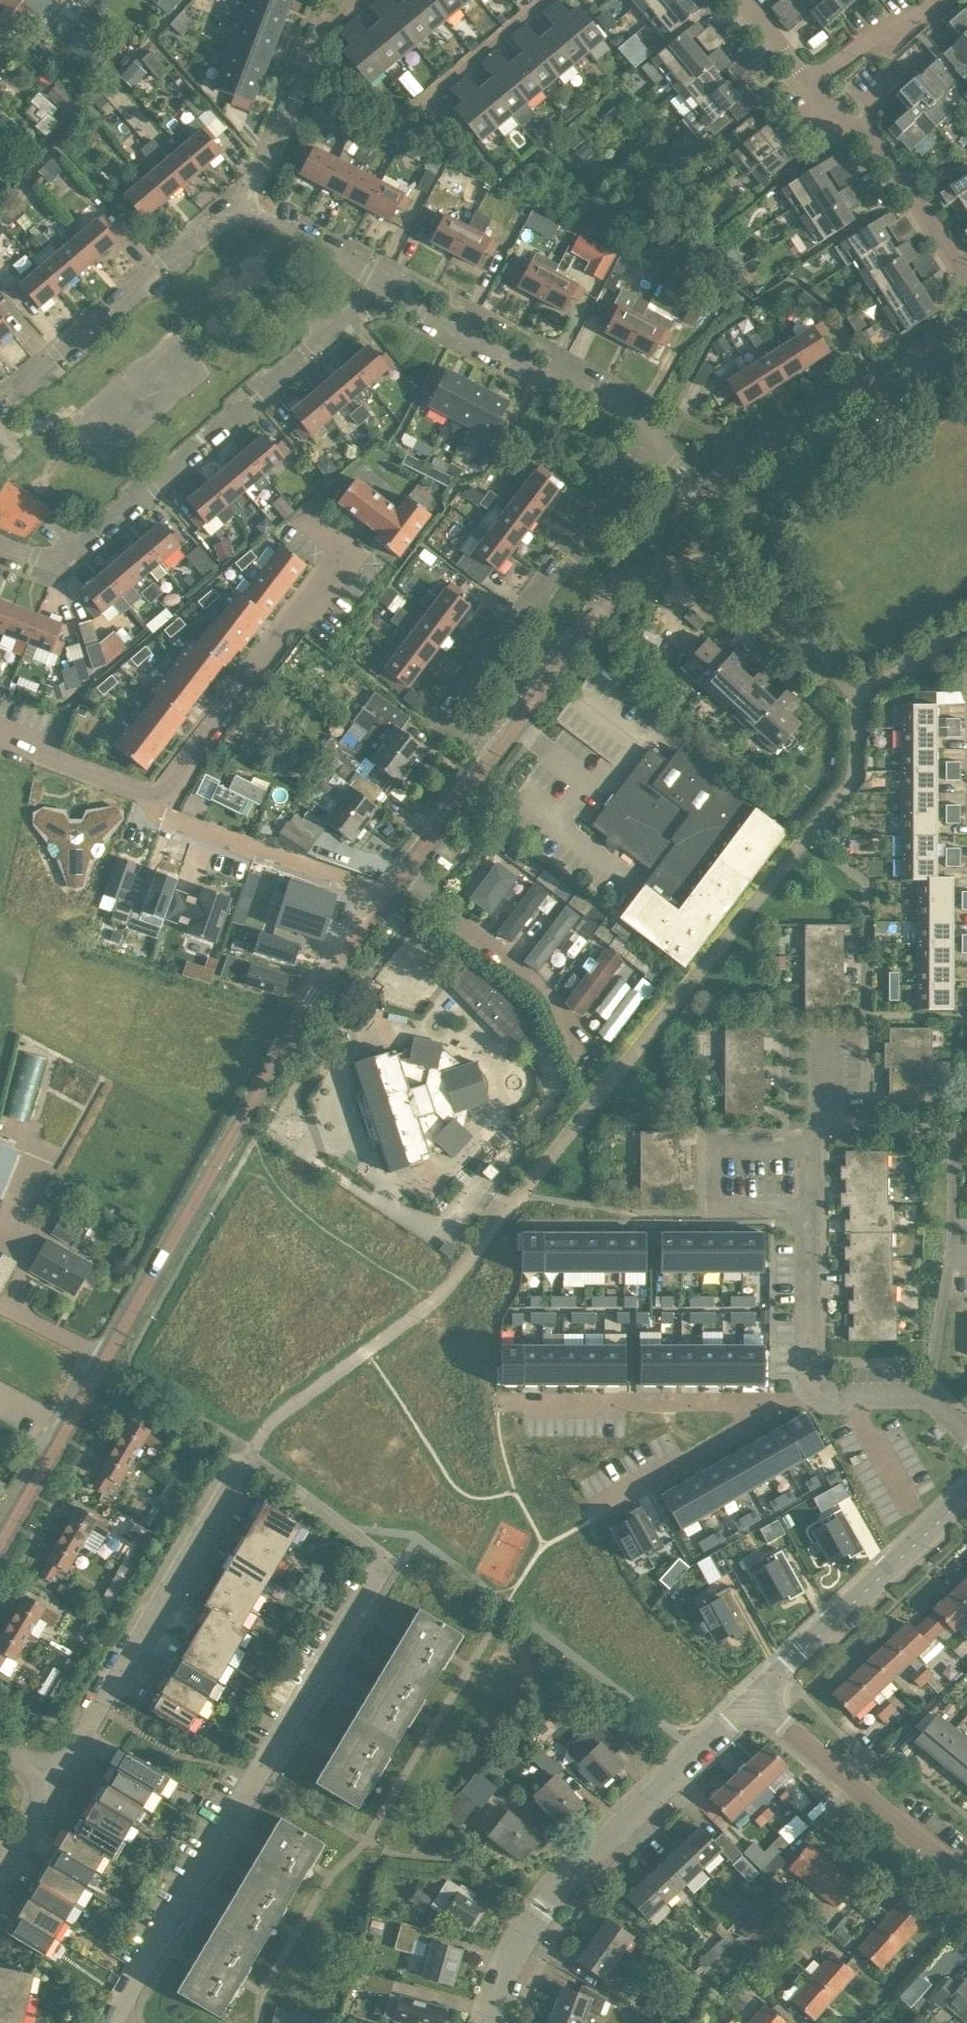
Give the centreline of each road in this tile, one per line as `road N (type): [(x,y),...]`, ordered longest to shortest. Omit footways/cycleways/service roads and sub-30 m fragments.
road 1 (residential): [(54,1782),(245,1464),(258,1463),(379,1560)]
road 2 (residential): [(109,2022),(379,1560)]
road 3 (residential): [(106,1357),(314,996),(379,905)]
road 4 (residential): [(0,731),(56,760),(163,797),(192,746),(346,546)]
road 5 (residential): [(378,286),(288,364),(280,383),(134,508),(113,512),(52,559),(0,542)]
road 6 (residential): [(486,2022),(521,1939),(557,1890),(753,1698)]
road 7 (residential): [(494,755),(465,732),(461,706),(536,592),(555,583),(586,542),(591,521),(658,444)]
road 8 (residential): [(494,755),(648,551),(702,499)]
road 9 (residential): [(658,444),(636,415),(378,286)]
road 10 (residential): [(0,410),(26,389),(31,372),(130,300),(134,284),(239,208)]
road 11 (residential): [(702,499),(966,325)]
road 12 (residential): [(753,1698),(966,1495)]
road 13 (residential): [(966,1882),(753,1698)]
road 14 (residential): [(502,1402),(759,1402)]
road 15 (residential): [(966,277),(875,136),(837,120),(807,86)]
road 16 (residential): [(952,1257),(949,1132),(820,1129)]
road 17 (residential): [(807,1208),(715,1208),(715,1146),(806,1145)]
road 18 (residential): [(239,208),(273,152),(320,31),(357,0)]
road 19 (residential): [(168,820),(343,882),(379,905)]
road 20 (residential): [(598,1509),(736,1432),(759,1402)]
road 21 (residential): [(379,905),(494,755)]
road 22 (residential): [(398,120),(542,0)]
road 23 (residential): [(817,1389),(807,1366),(807,1208)]
road 24 (residential): [(239,208),(378,286)]
road 25 (residential): [(807,86),(934,0)]
road 26 (residential): [(927,1398),(952,1257)]
road 27 (residential): [(0,1541),(68,1425)]
road 28 (residential): [(820,1129),(820,1035),(853,1035)]

